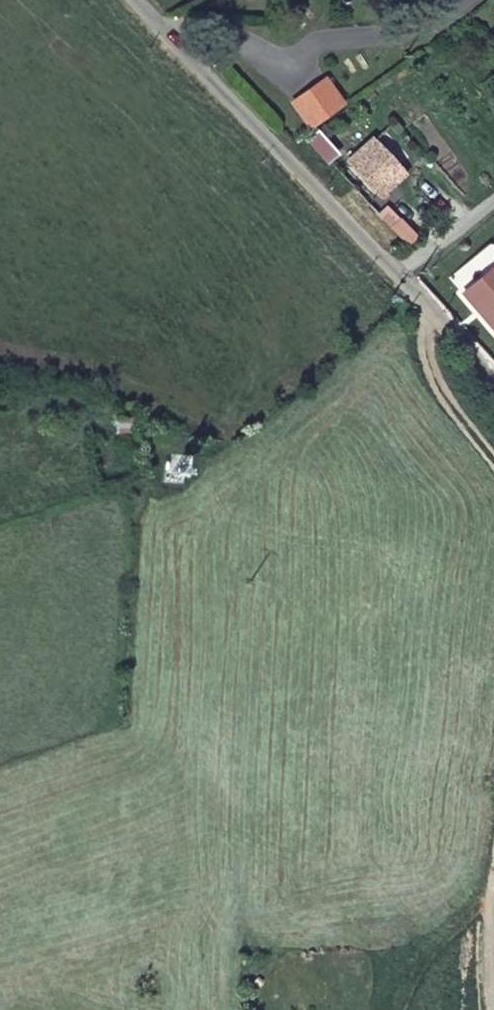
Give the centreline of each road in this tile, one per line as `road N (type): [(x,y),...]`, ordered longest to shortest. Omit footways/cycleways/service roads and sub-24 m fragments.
road 1 (unclassified): [(493,383),(135,0)]

